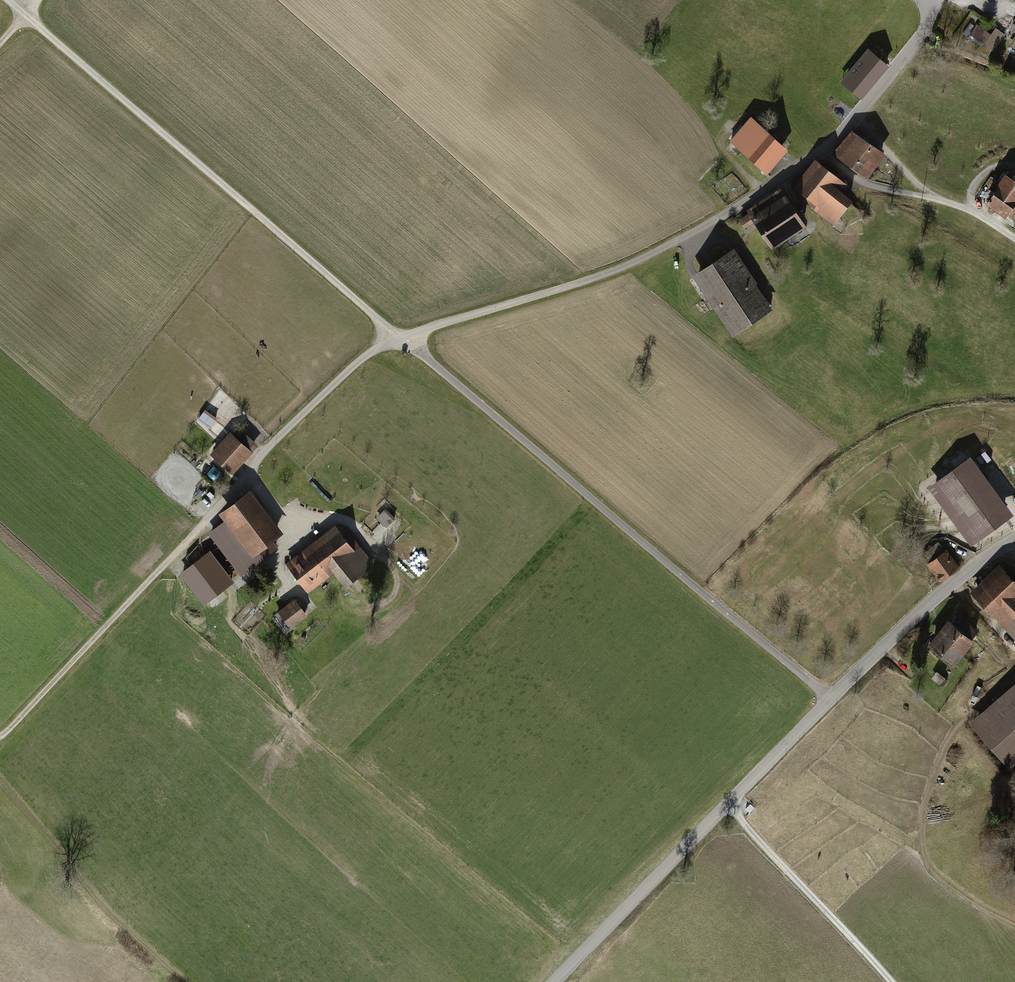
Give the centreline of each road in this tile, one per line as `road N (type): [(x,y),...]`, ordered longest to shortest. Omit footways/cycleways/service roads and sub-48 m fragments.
road 1 (track): [(402,338),(656,256),(823,153),(858,181),(968,208),(1014,239)]
road 2 (unclassified): [(556,981),(875,656),(938,595),(1014,539)]
road 3 (track): [(402,338),(364,355),(278,441),(0,739)]
road 4 (track): [(832,700),(402,338)]
road 5 (track): [(402,338),(27,16)]
road 6 (track): [(1014,925),(938,874),(921,833),(942,751),(1014,676)]
road 7 (track): [(890,981),(728,803)]
road 8 (residential): [(823,153),(921,40),(932,15)]
road 9 (track): [(307,605),(285,580),(283,519),(247,481)]

